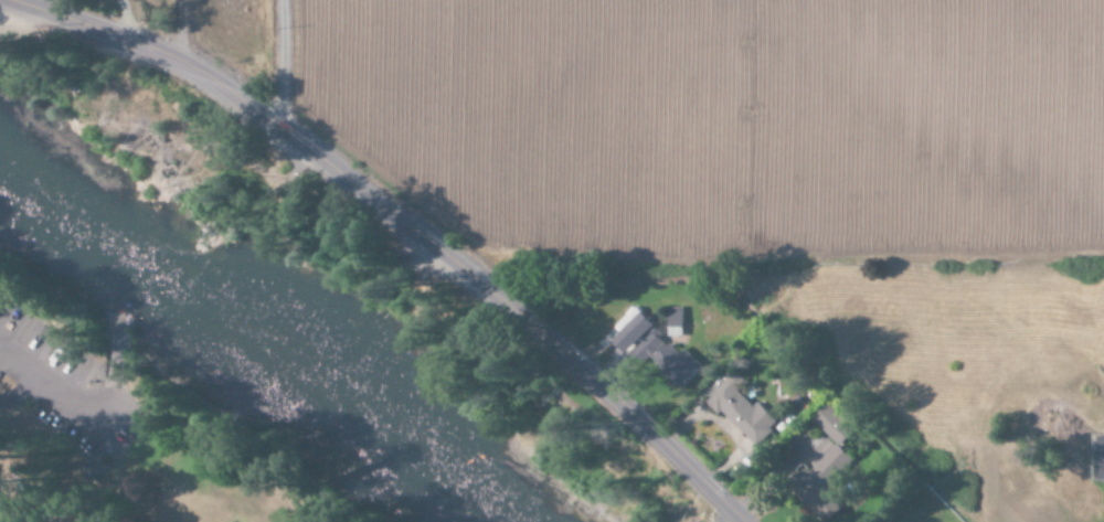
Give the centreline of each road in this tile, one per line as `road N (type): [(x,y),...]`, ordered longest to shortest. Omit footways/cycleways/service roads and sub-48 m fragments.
road 1 (secondary): [(745,521),(520,311),(232,94),(168,57),(8,0)]

